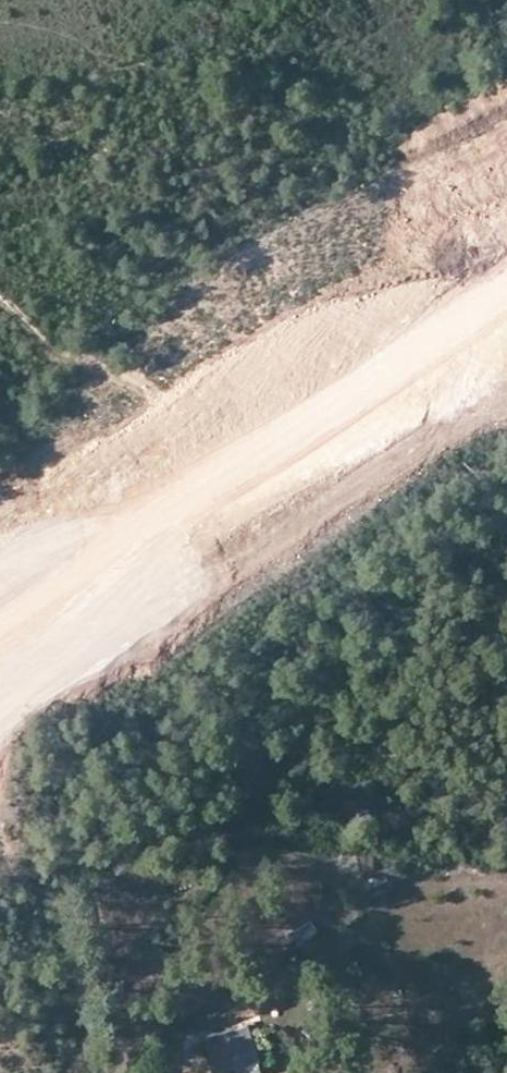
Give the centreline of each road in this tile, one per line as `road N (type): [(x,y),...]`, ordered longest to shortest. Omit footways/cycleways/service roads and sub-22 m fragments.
road 1 (track): [(506,373),(41,682),(0,788)]
road 2 (primary): [(506,269),(0,606)]

